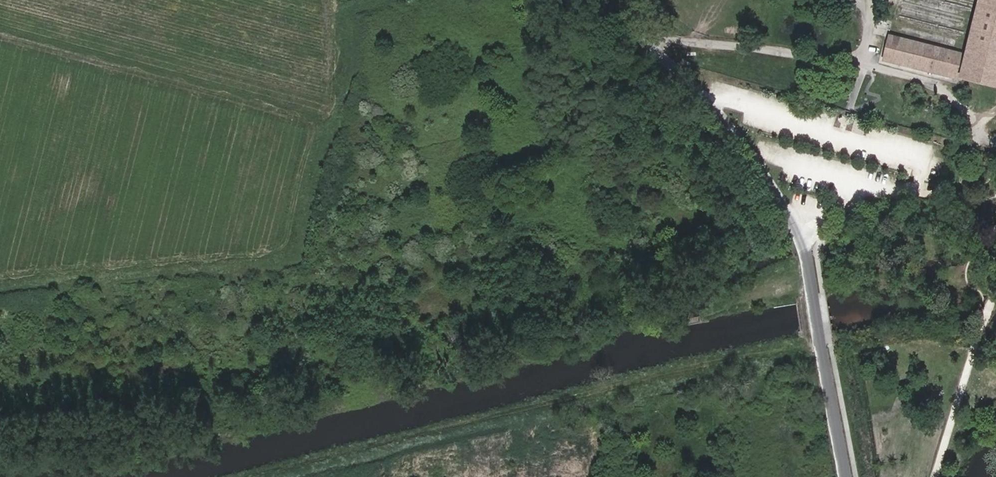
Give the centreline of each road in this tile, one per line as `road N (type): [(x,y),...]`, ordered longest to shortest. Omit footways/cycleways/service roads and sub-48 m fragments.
road 1 (unclassified): [(845,476),(801,227),(707,91)]
road 2 (tertiary): [(707,91),(581,0)]

